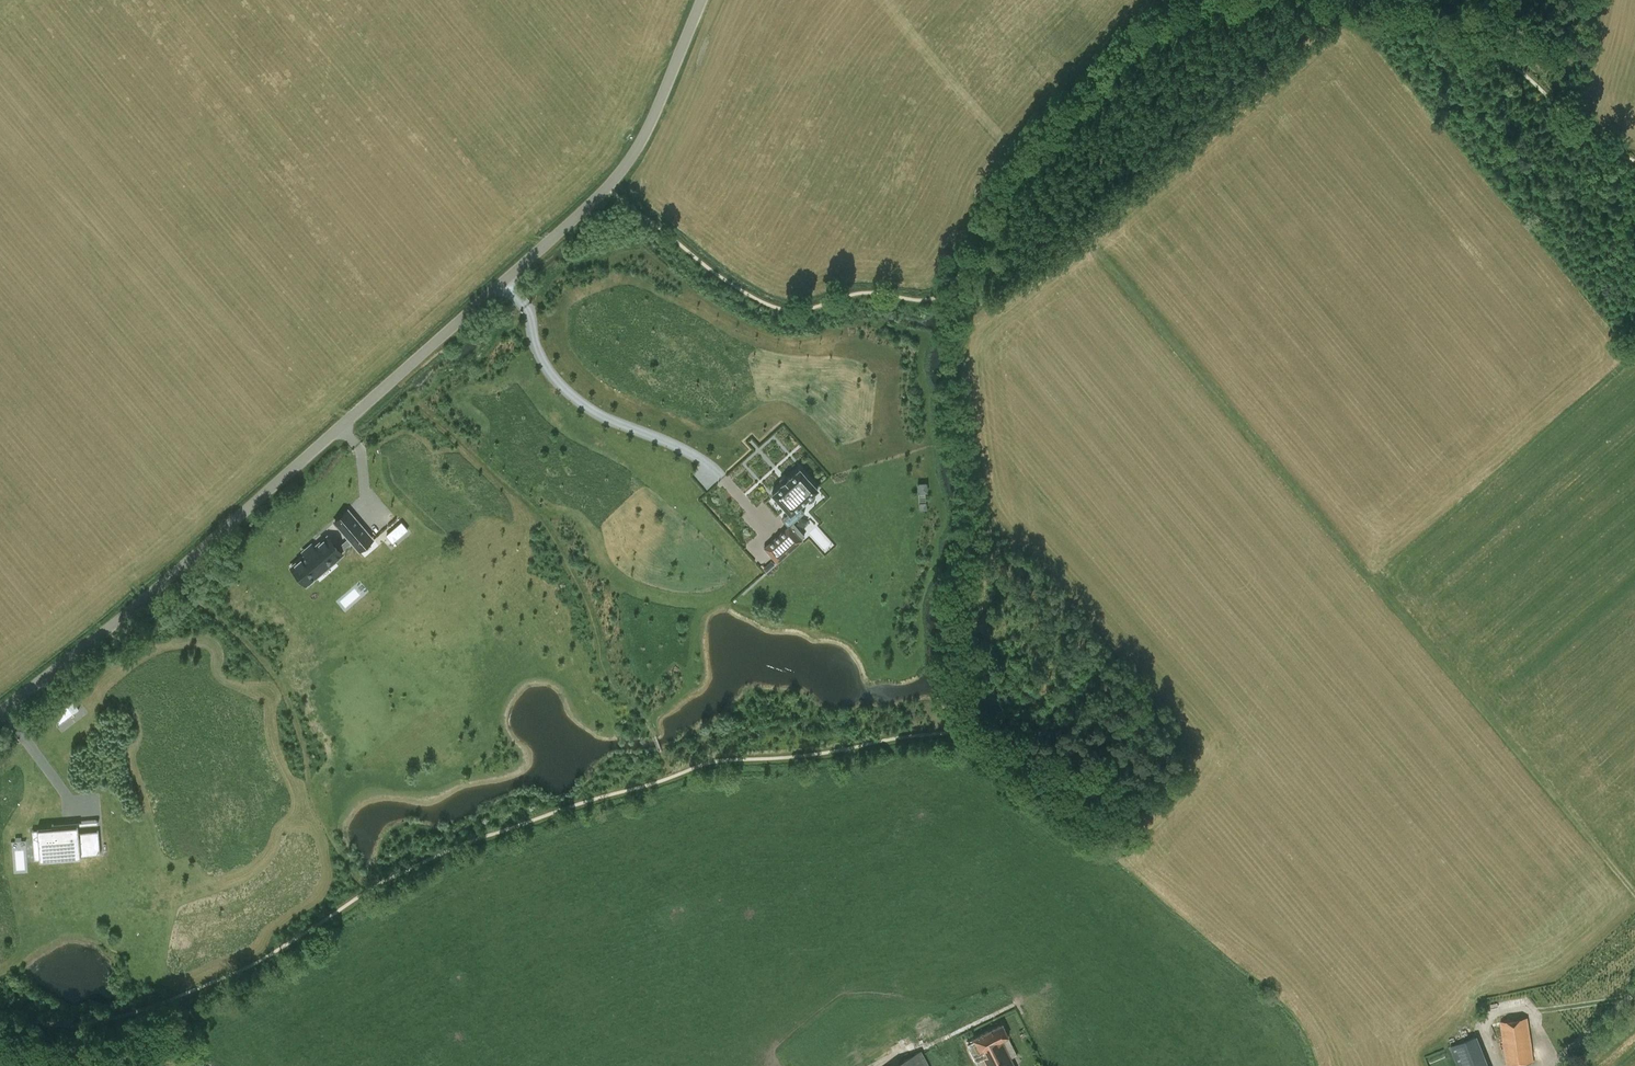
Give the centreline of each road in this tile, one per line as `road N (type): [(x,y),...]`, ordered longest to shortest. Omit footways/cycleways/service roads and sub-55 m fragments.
road 1 (unclassified): [(0,710),(251,507),(607,188),(640,143),(702,0)]
road 2 (track): [(1301,494),(1634,894)]
road 3 (track): [(745,515),(715,472),(681,448),(567,393),(537,352),(519,267)]
road 4 (track): [(883,0),(1011,146)]

